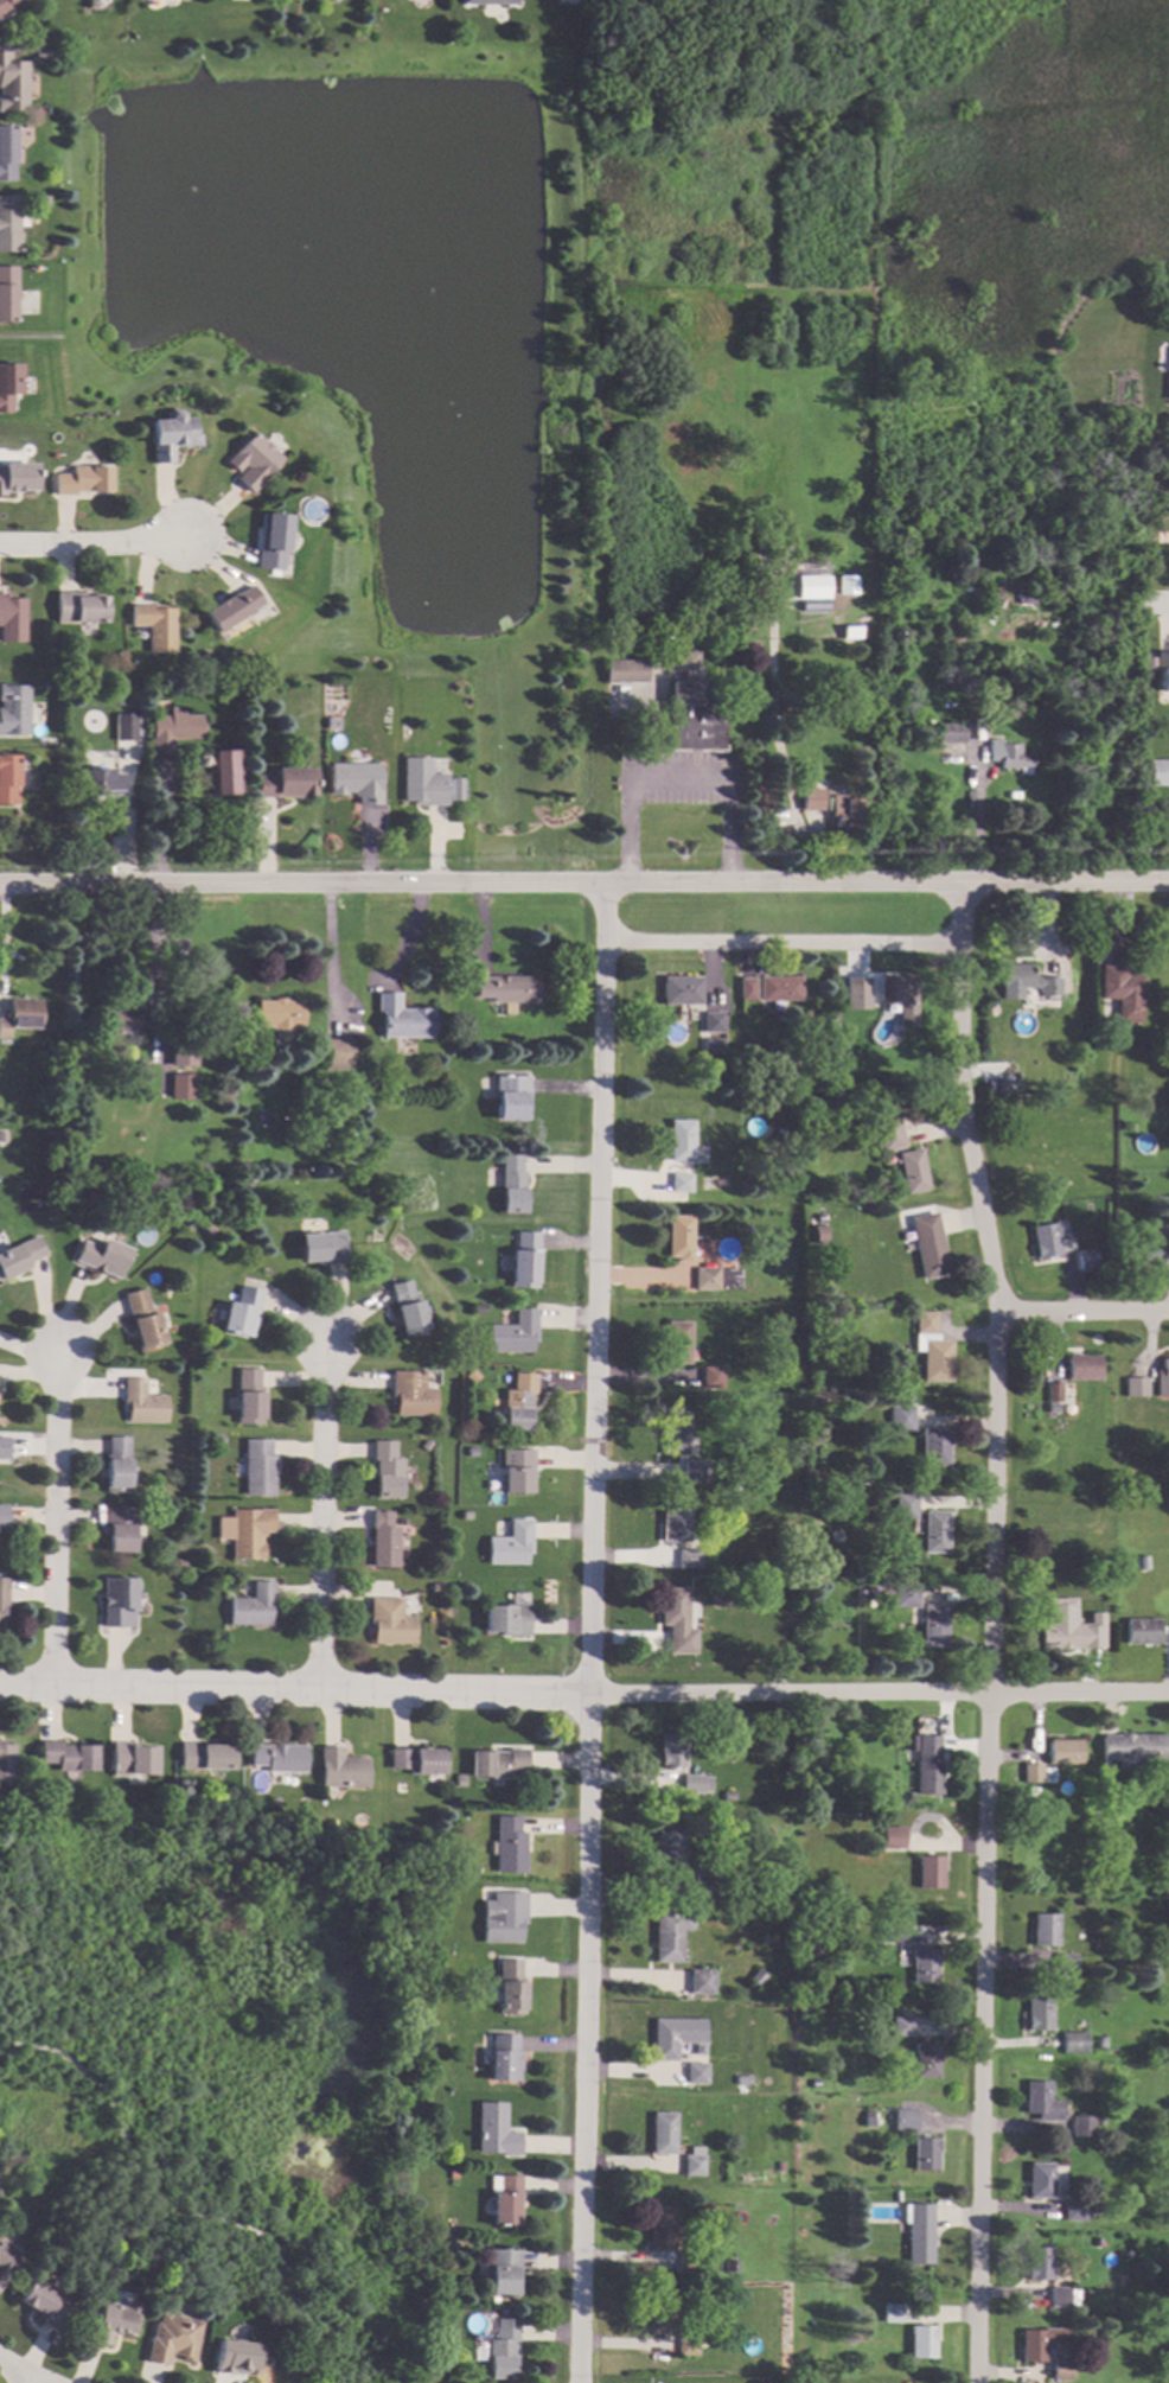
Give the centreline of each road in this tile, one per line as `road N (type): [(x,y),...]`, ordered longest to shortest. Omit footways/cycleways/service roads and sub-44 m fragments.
road 1 (residential): [(964,885),(957,943),(1004,1311),(977,2382)]
road 2 (residential): [(602,884),(578,2382)]
road 3 (residential): [(1168,1693),(584,1696),(0,1686)]
road 4 (tertiary): [(1168,882),(0,887)]
road 5 (residential): [(320,1688),(333,1337)]
road 6 (residential): [(957,943),(606,944)]
road 7 (residential): [(57,1687),(63,1353)]
road 8 (residential): [(0,543),(184,543)]
road 9 (residential): [(1168,1310),(1004,1311)]

